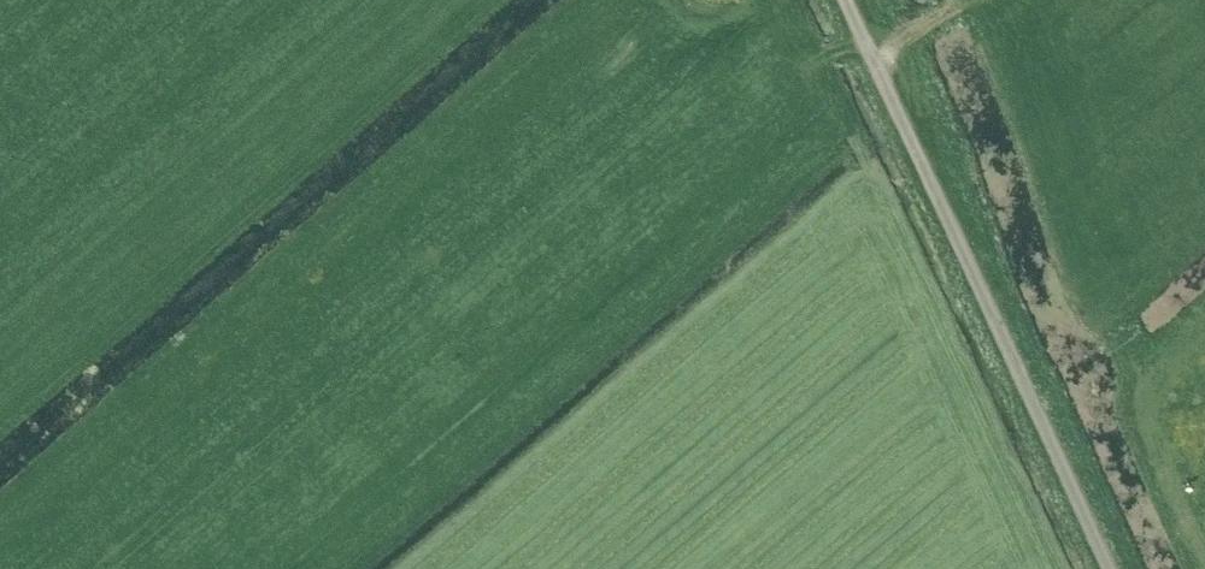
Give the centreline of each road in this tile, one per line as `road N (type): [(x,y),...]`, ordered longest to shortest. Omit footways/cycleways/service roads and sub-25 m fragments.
road 1 (unclassified): [(1111,568),(847,0)]

